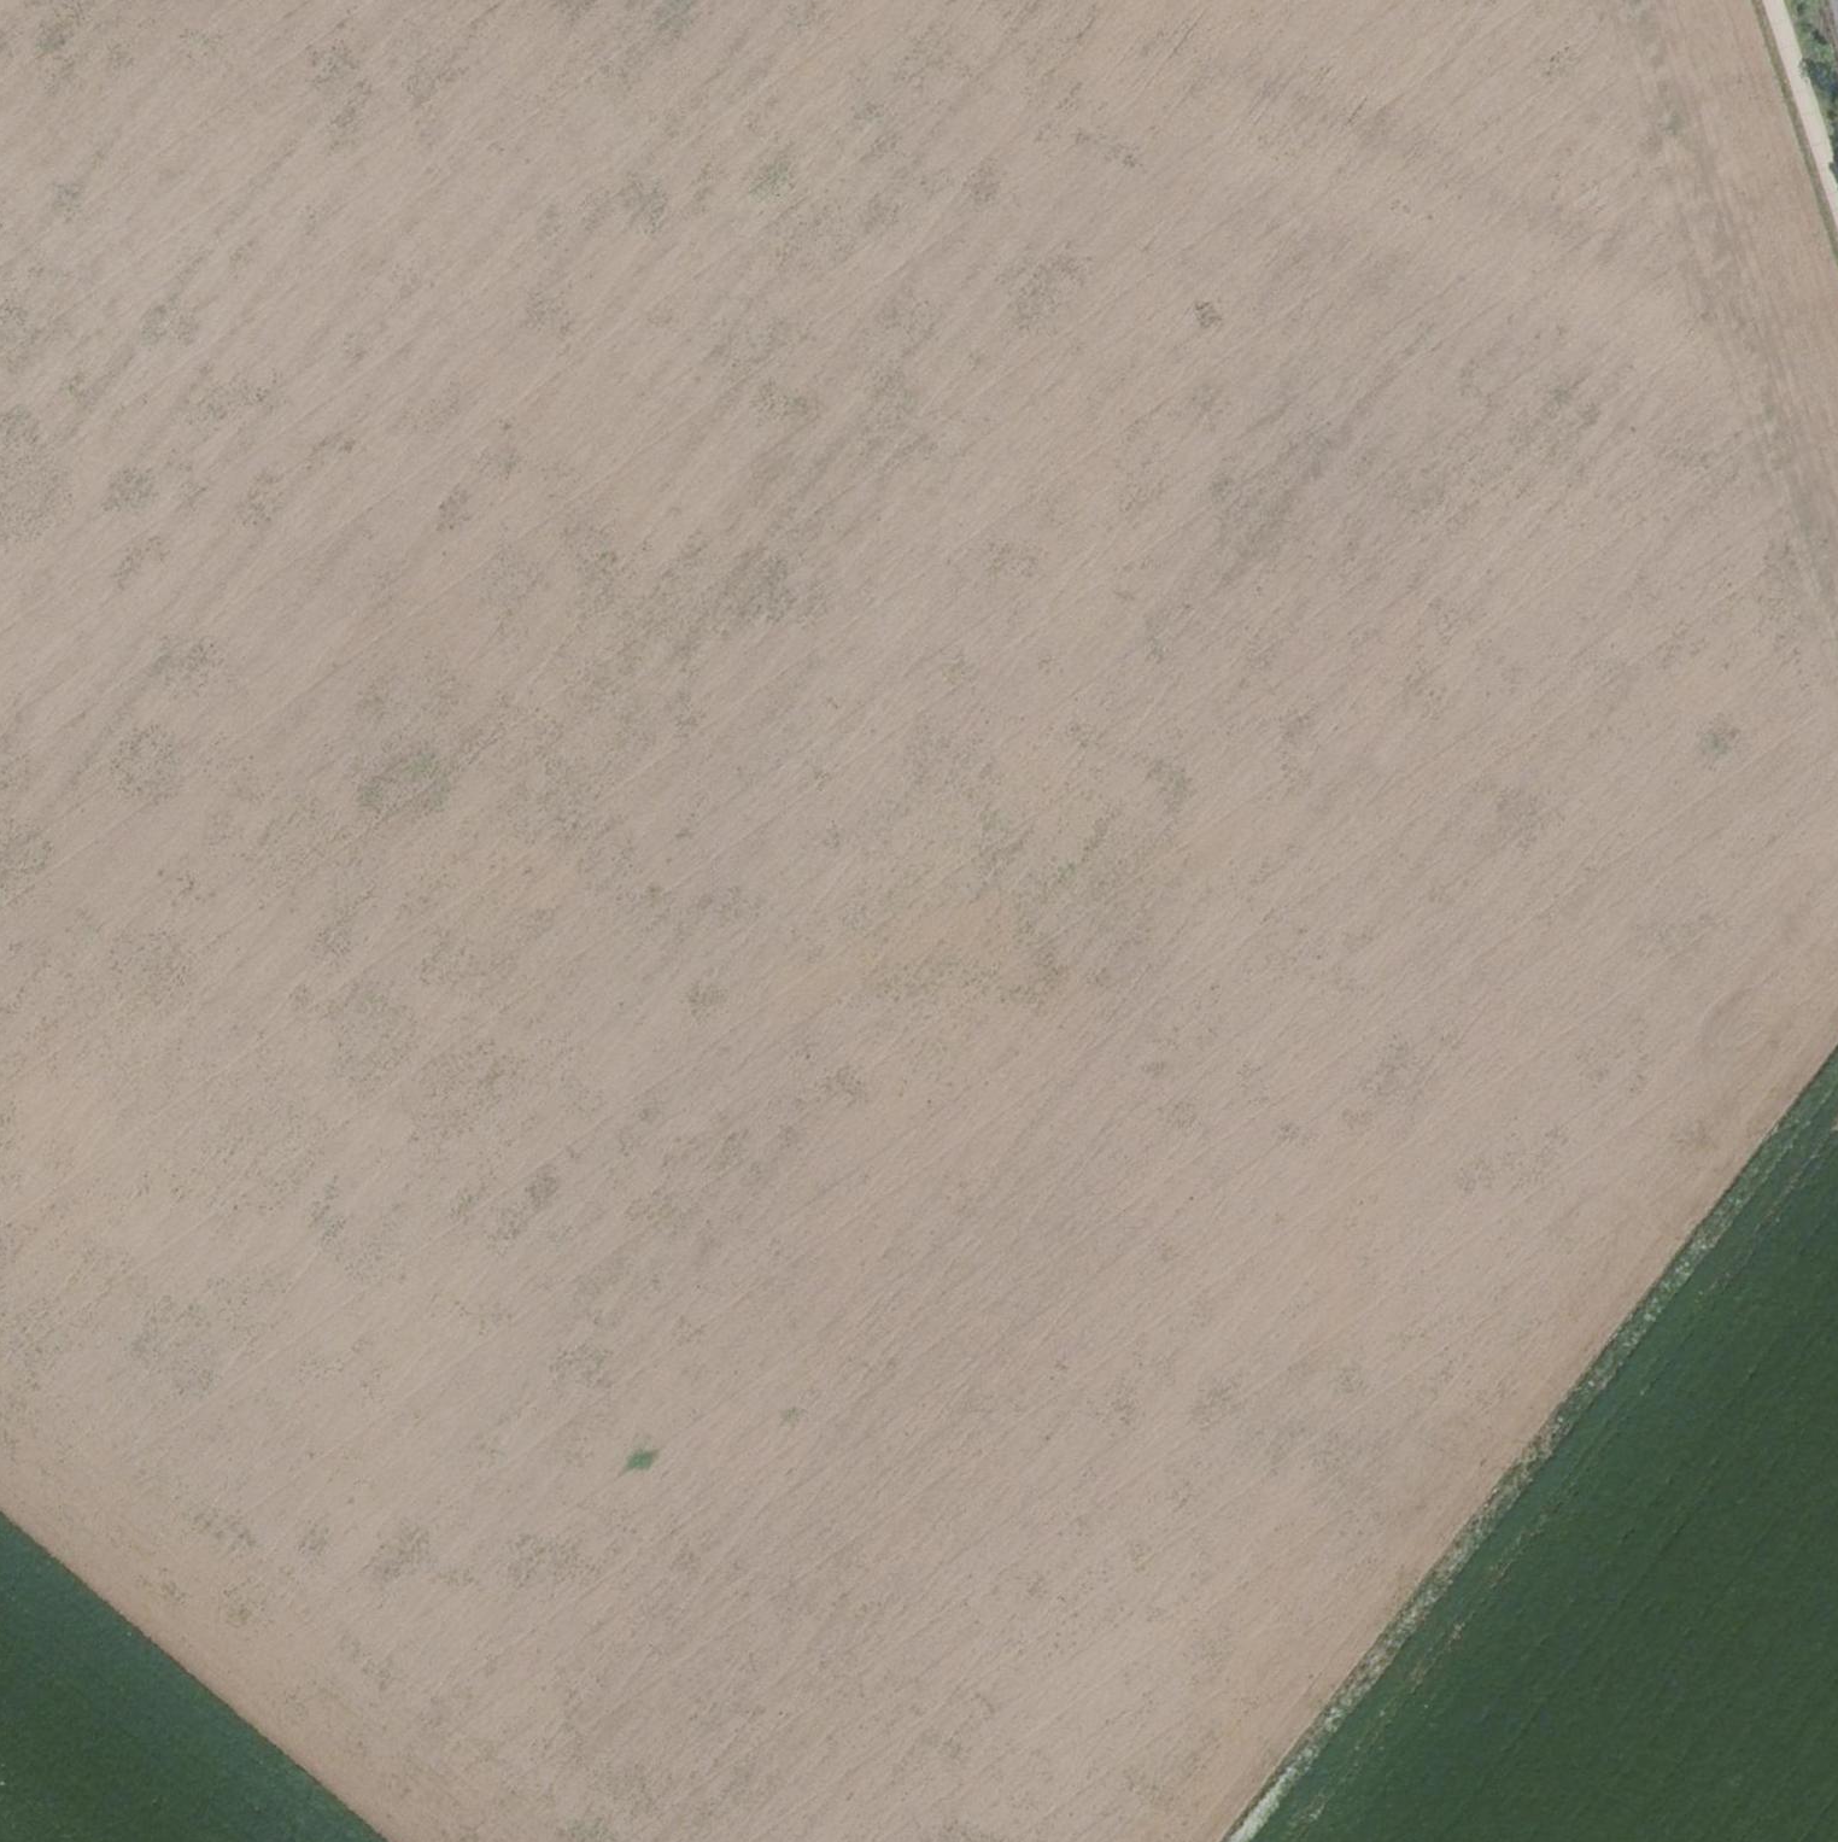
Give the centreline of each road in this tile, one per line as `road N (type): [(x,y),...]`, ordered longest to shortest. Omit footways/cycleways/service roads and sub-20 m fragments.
road 1 (unclassified): [(1837,203),(1772,0)]

